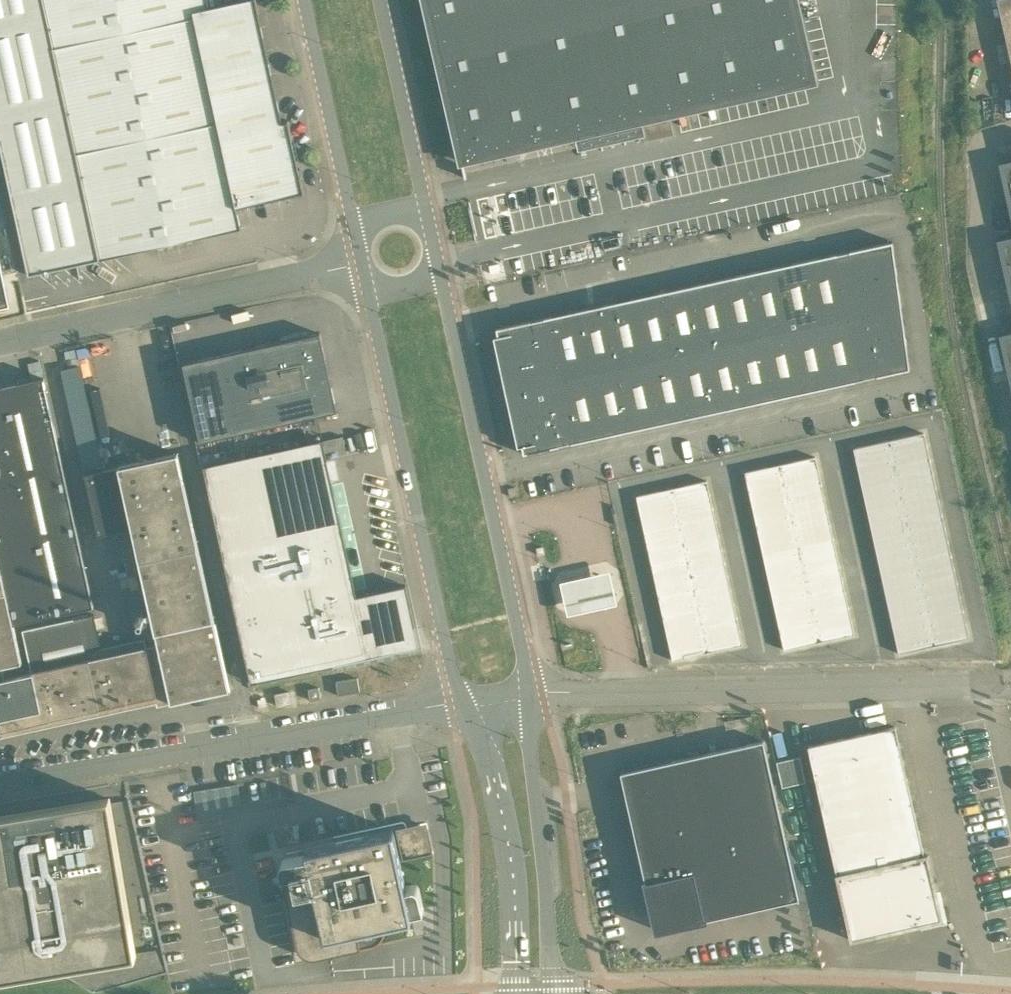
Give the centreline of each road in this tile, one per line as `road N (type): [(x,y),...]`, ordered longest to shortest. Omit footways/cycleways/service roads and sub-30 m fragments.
road 1 (unclassified): [(530,697),(1010,688)]
road 2 (unclassified): [(465,707),(0,779)]
road 3 (unclassified): [(530,697),(441,275)]
road 4 (unclassified): [(371,290),(465,707)]
road 5 (unclassified): [(0,342),(365,262)]
road 6 (unclassified): [(556,993),(530,697)]
road 7 (unclassified): [(465,707),(506,827),(519,993)]
road 8 (unclassified): [(306,0),(357,229)]
road 9 (unclassified): [(427,213),(381,0)]

